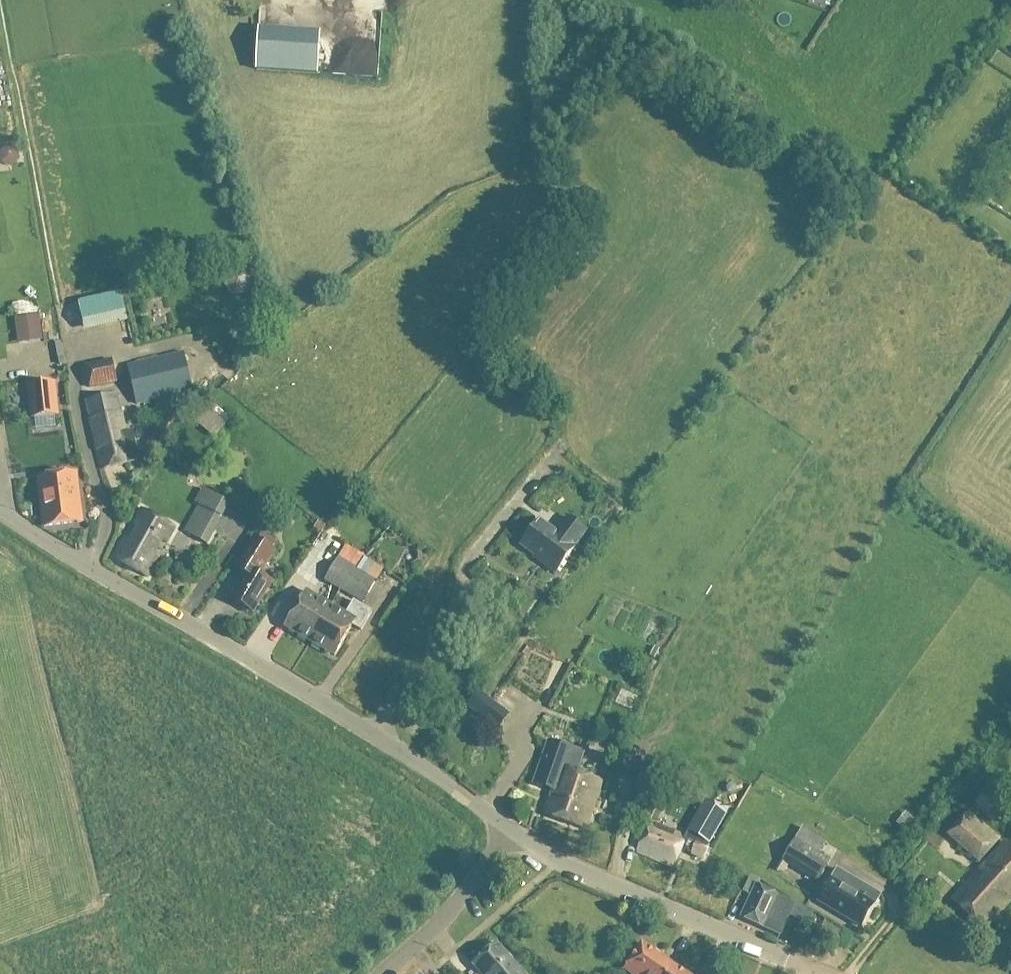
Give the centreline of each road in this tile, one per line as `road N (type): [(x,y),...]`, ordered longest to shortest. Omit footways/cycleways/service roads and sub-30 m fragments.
road 1 (residential): [(347,717),(494,511),(785,138)]
road 2 (tertiary): [(347,717),(0,512)]
road 3 (tertiary): [(809,970),(511,828)]
road 4 (tertiary): [(511,828),(347,717)]
road 5 (residential): [(379,973),(440,918),(511,828)]

